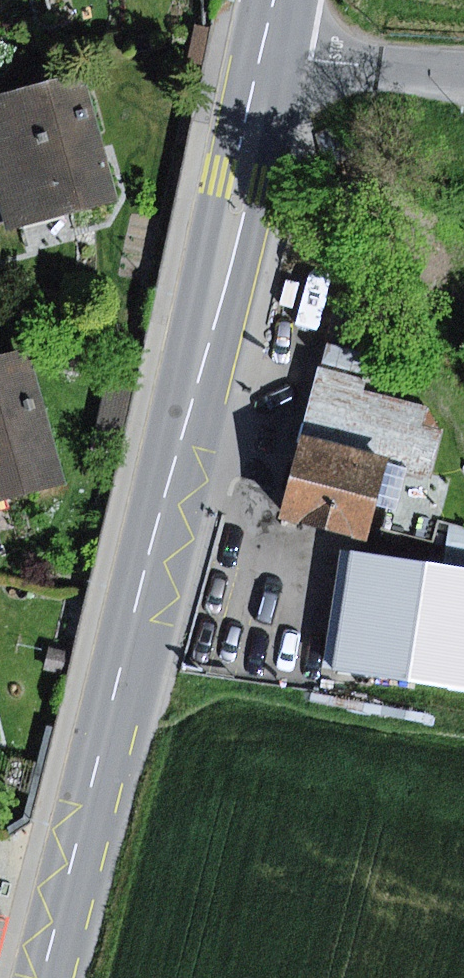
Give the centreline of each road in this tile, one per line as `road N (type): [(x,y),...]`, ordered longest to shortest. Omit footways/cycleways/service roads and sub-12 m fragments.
road 1 (primary): [(43,977),(170,480),(265,51)]
road 2 (residential): [(265,51),(463,71)]

